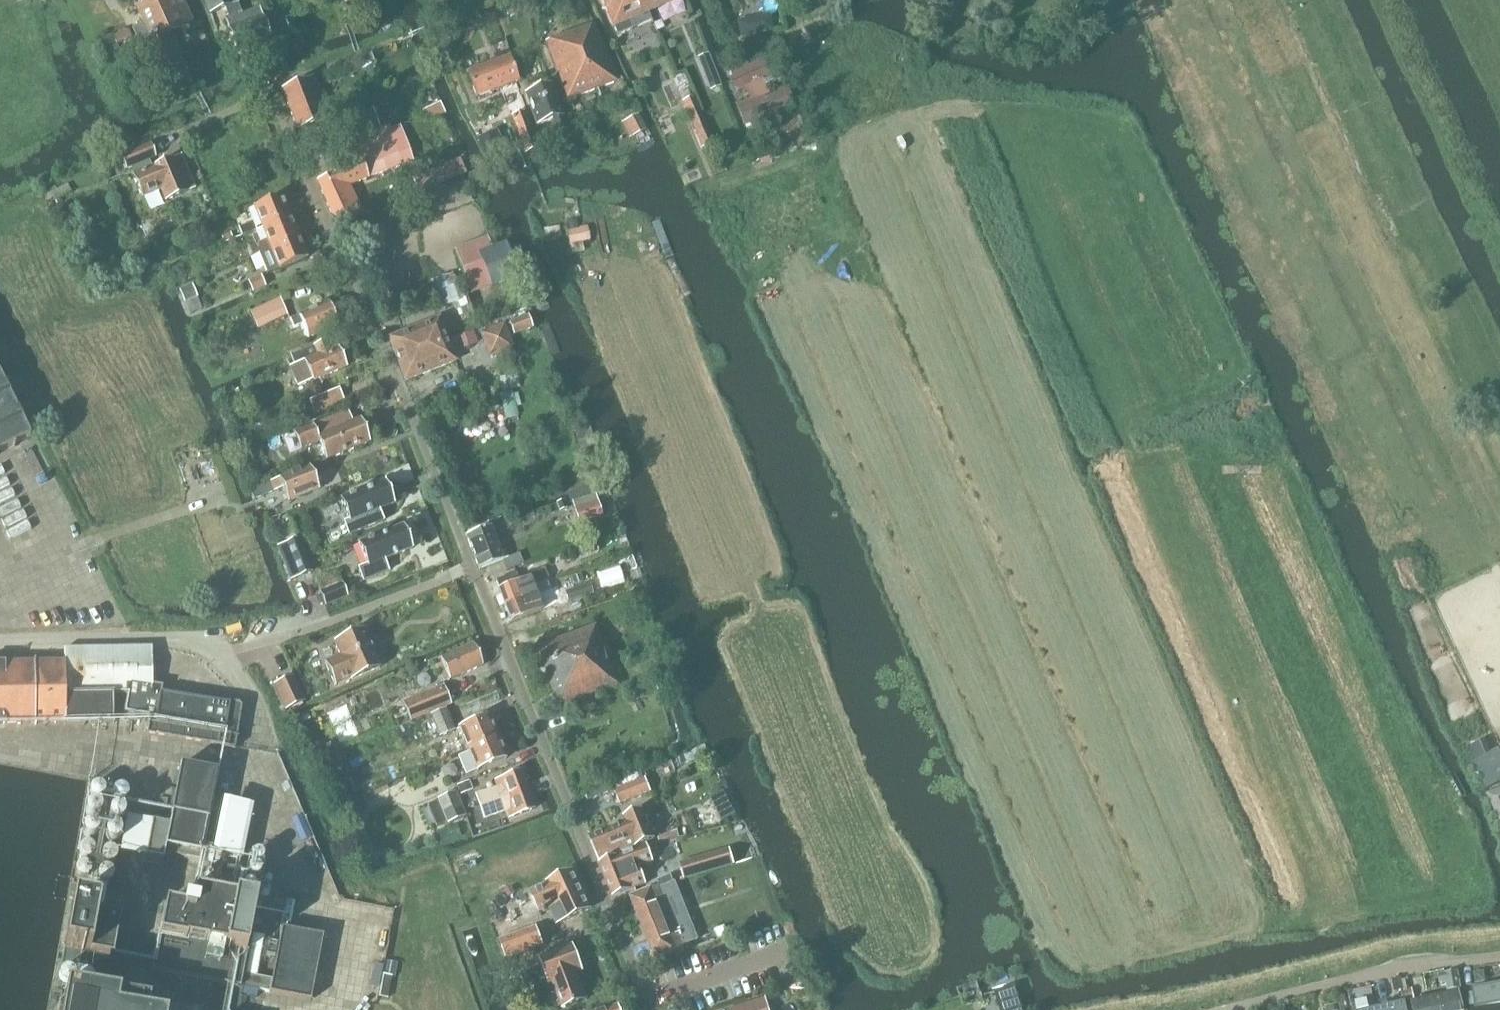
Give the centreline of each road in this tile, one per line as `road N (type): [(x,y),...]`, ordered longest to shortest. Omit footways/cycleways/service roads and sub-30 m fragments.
road 1 (unclassified): [(652,1009),(470,568)]
road 2 (residential): [(1233,1009),(1422,965),(1499,959)]
road 3 (unclassified): [(0,642),(159,641),(235,649)]

